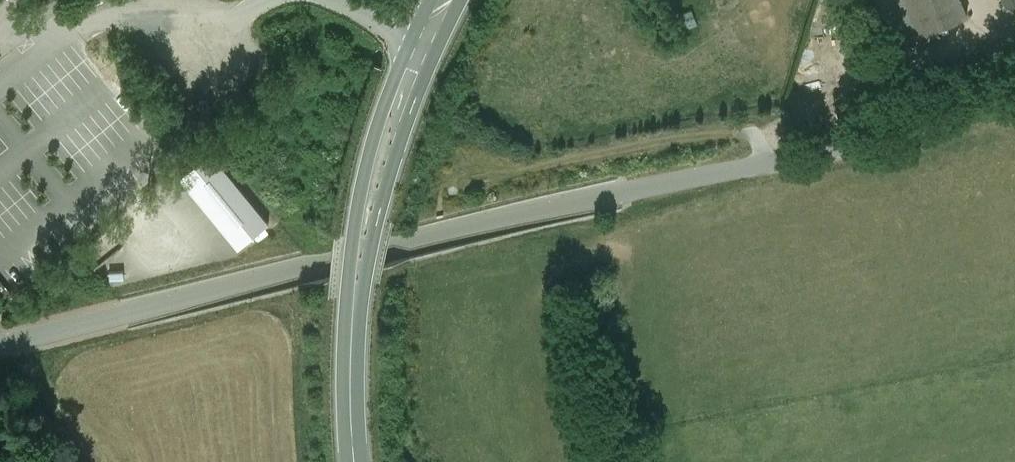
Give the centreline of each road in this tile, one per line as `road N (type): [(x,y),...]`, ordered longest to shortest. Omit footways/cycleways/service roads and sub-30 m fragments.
road 1 (residential): [(1014,91),(896,135),(399,249)]
road 2 (secondary): [(357,461),(352,325),(363,245),(402,95),(445,0)]
road 3 (residential): [(0,344),(399,249)]

